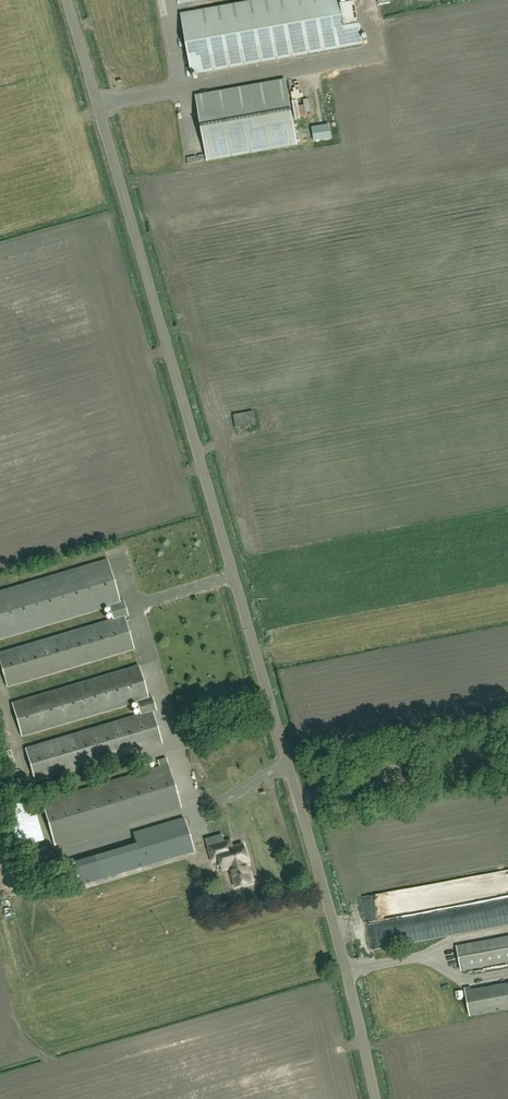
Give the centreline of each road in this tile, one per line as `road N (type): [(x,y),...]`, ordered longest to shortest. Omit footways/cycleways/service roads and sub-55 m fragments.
road 1 (unclassified): [(374,1098),(348,981),(65,0)]

